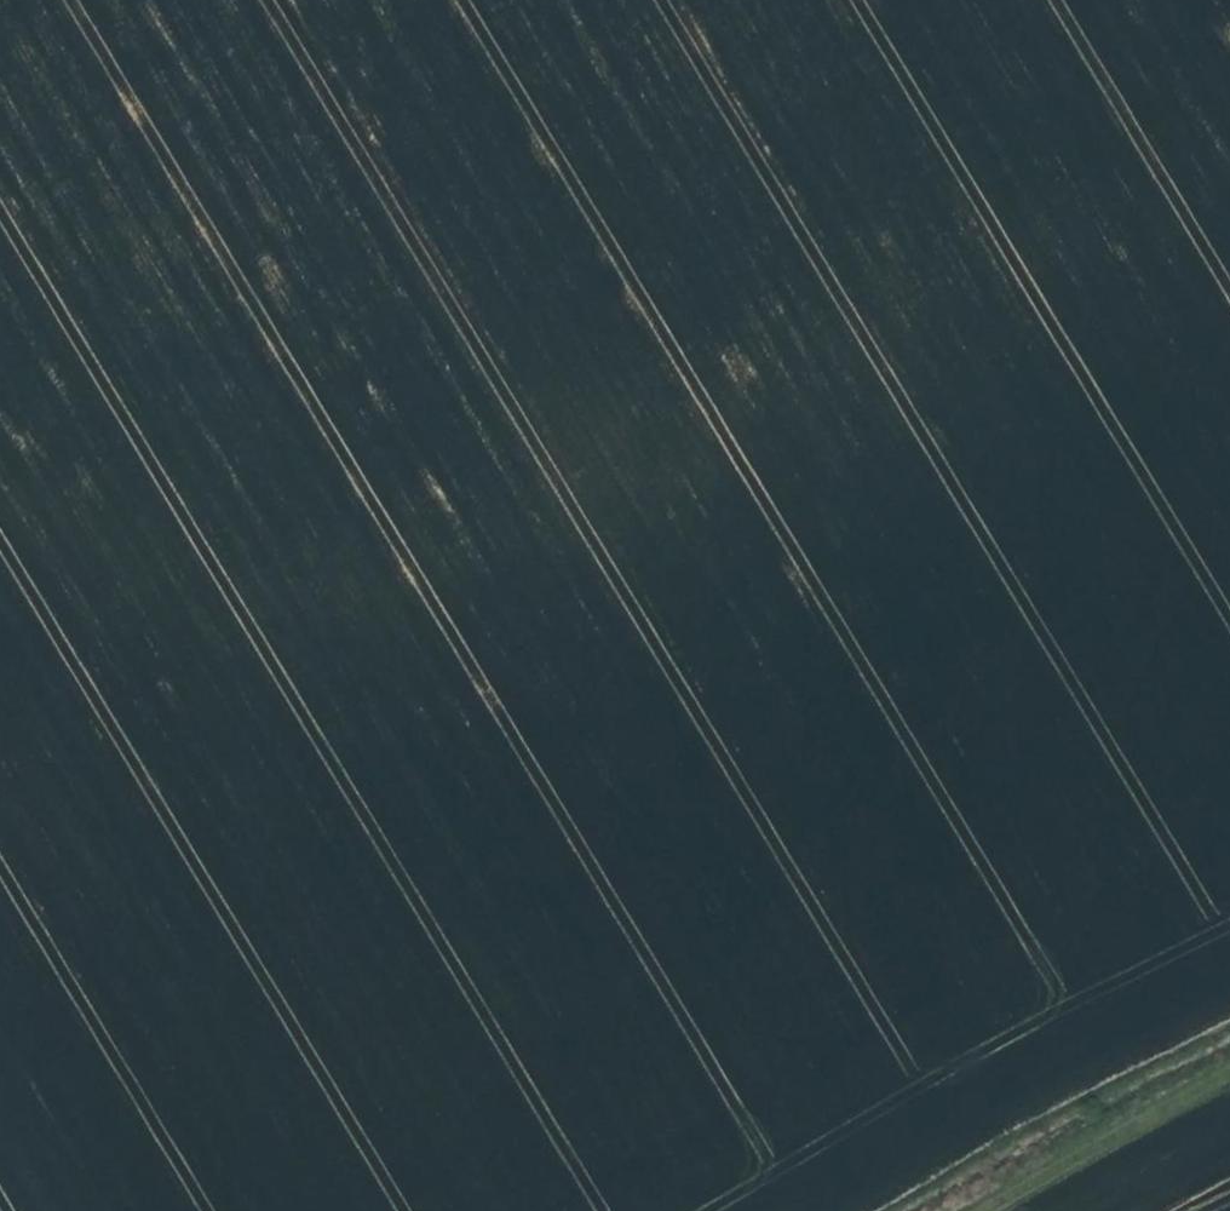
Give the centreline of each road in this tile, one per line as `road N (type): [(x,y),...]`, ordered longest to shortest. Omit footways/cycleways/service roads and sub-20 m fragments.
road 1 (track): [(1229,1077),(974,1210)]

